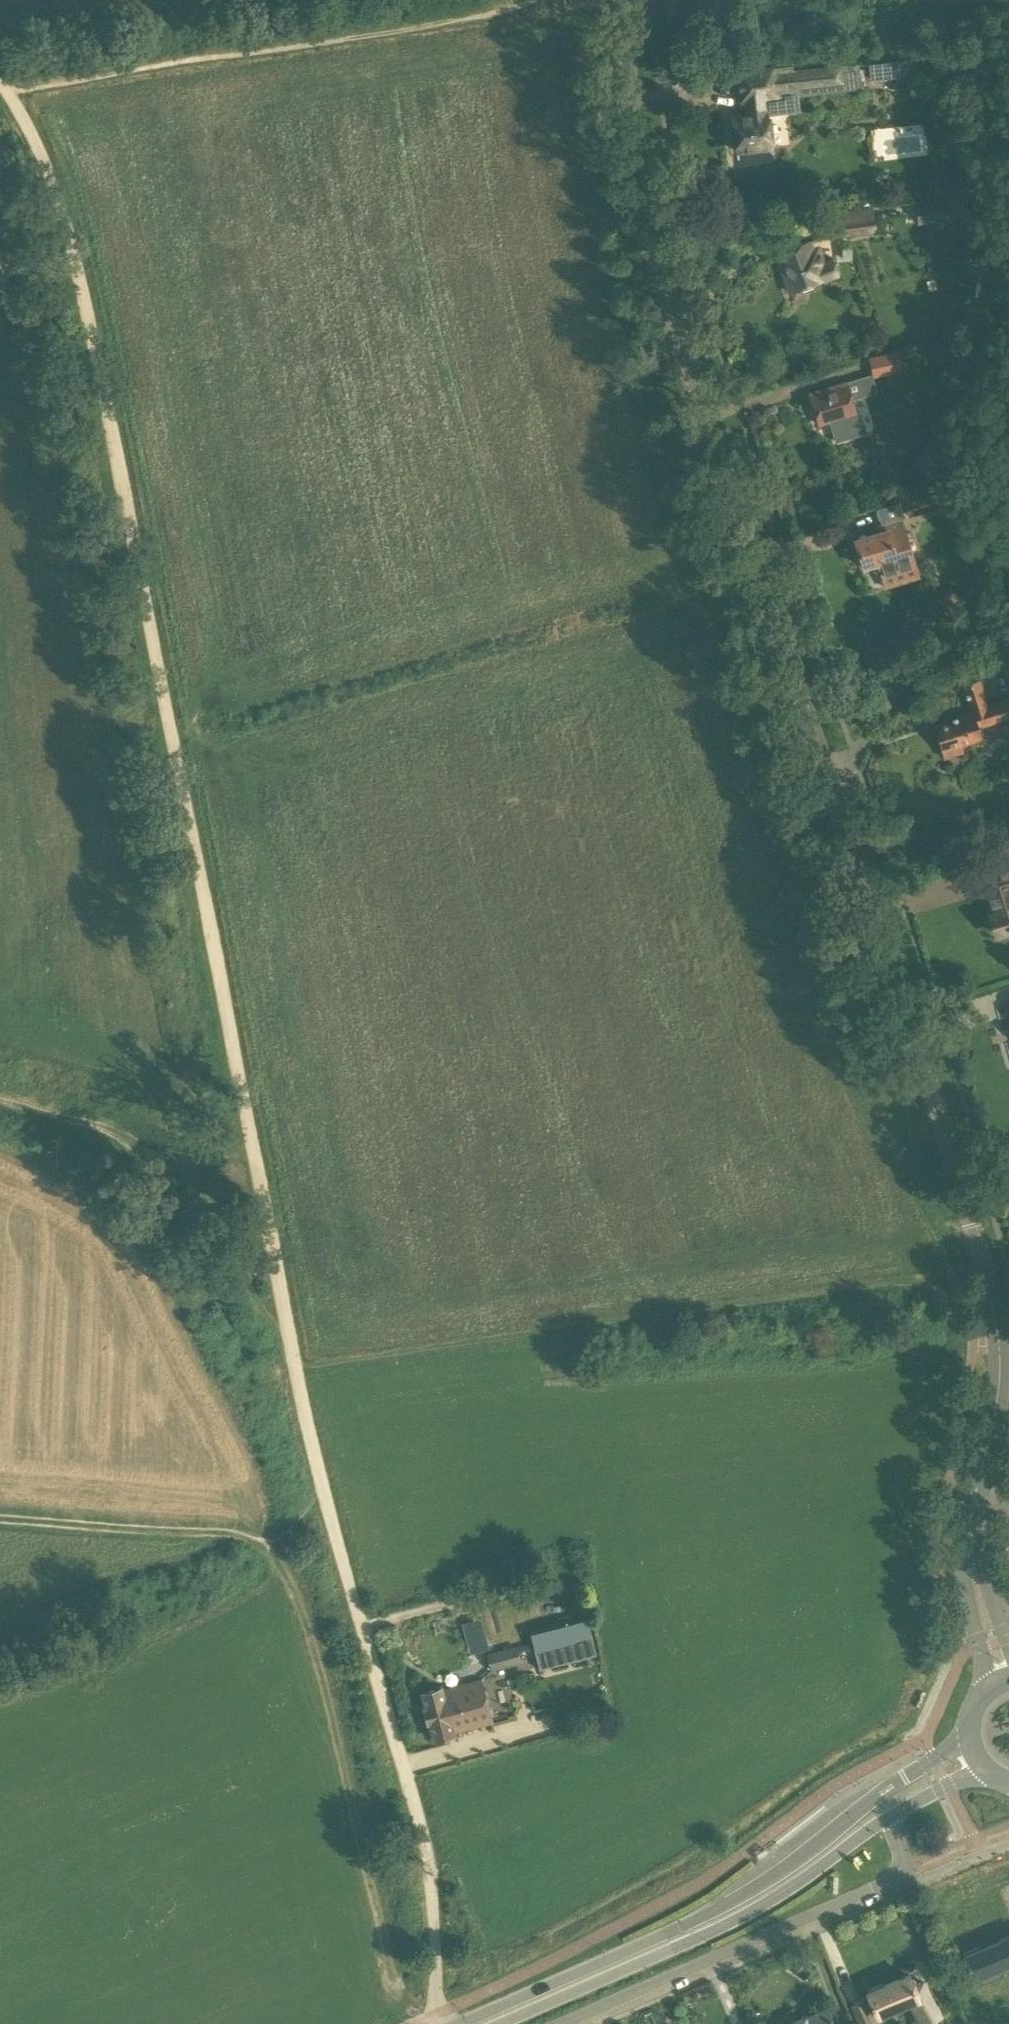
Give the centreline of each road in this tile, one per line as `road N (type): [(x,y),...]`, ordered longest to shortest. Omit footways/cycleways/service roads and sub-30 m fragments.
road 1 (track): [(296,1370),(71,249),(37,142),(0,83)]
road 2 (unclassified): [(826,778),(646,229),(623,0)]
road 3 (track): [(440,2012),(420,2007),(391,1954),(360,1844),(327,1669),(273,1540),(235,1525),(0,1515)]
road 4 (unclassified): [(975,1494),(998,1397),(992,1304),(826,778)]
road 5 (secondary): [(968,1735),(636,1956)]
road 6 (track): [(288,1333),(253,1295),(219,1223),(187,1183),(118,1136),(0,1101)]
road 7 (residential): [(562,2023),(901,1872)]
road 8 (secondary): [(636,1956),(671,1948),(779,1894),(894,1811)]
road 9 (unclassified): [(826,778),(837,774),(902,686),(1008,568)]
road 10 (unclassified): [(975,1494),(964,1511),(961,1578),(986,1689)]
road 11 (secondary): [(475,2023),(636,1956)]
road 12 (unclassified): [(1008,1643),(981,1558),(975,1494)]

